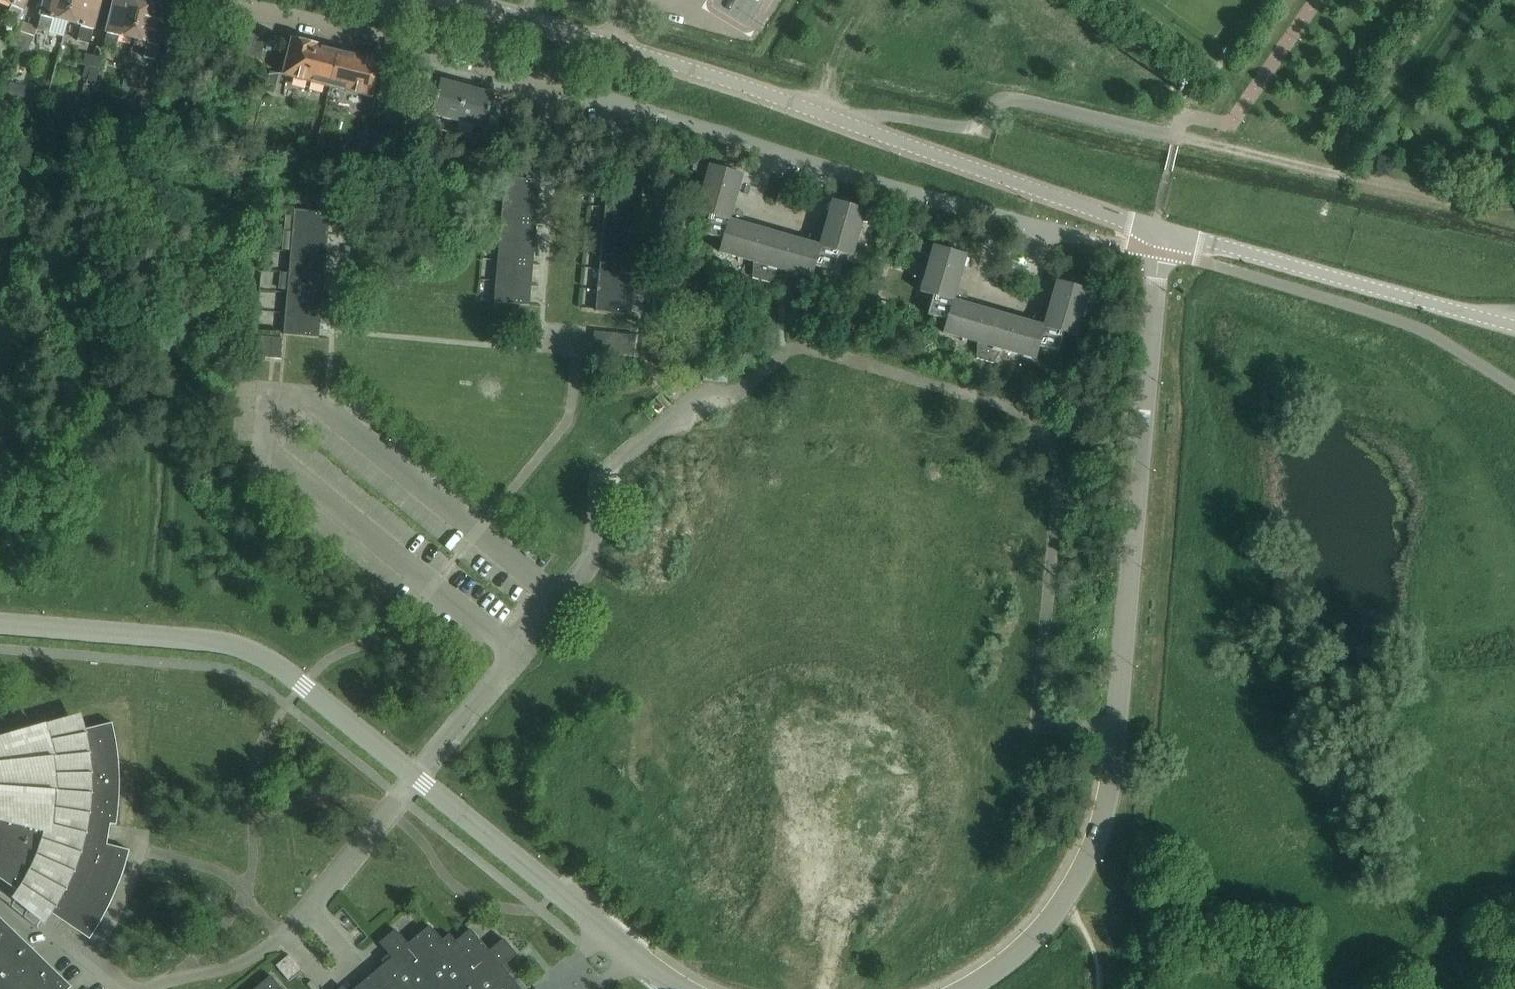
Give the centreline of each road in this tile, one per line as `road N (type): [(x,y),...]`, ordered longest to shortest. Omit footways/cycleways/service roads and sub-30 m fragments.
road 1 (unclassified): [(415,775),(586,563),(609,471),(696,398),(737,392),(798,349),(1009,406),(1028,419),(1059,470),(1040,712),(1056,726),(1116,729)]
road 2 (residential): [(1081,238),(557,84),(210,0)]
road 3 (unclassified): [(1156,230),(747,88),(457,0)]
road 4 (unclassified): [(1156,230),(1116,729)]
road 5 (unclassified): [(415,775),(247,650),(0,625)]
road 6 (unclassified): [(1156,230),(1514,326)]
road 7 (unclassified): [(682,988),(415,775)]
road 8 (unclassified): [(1116,729),(1099,835),(1065,901),(1031,941),(967,988)]
road 9 (track): [(1176,139),(1458,201)]

